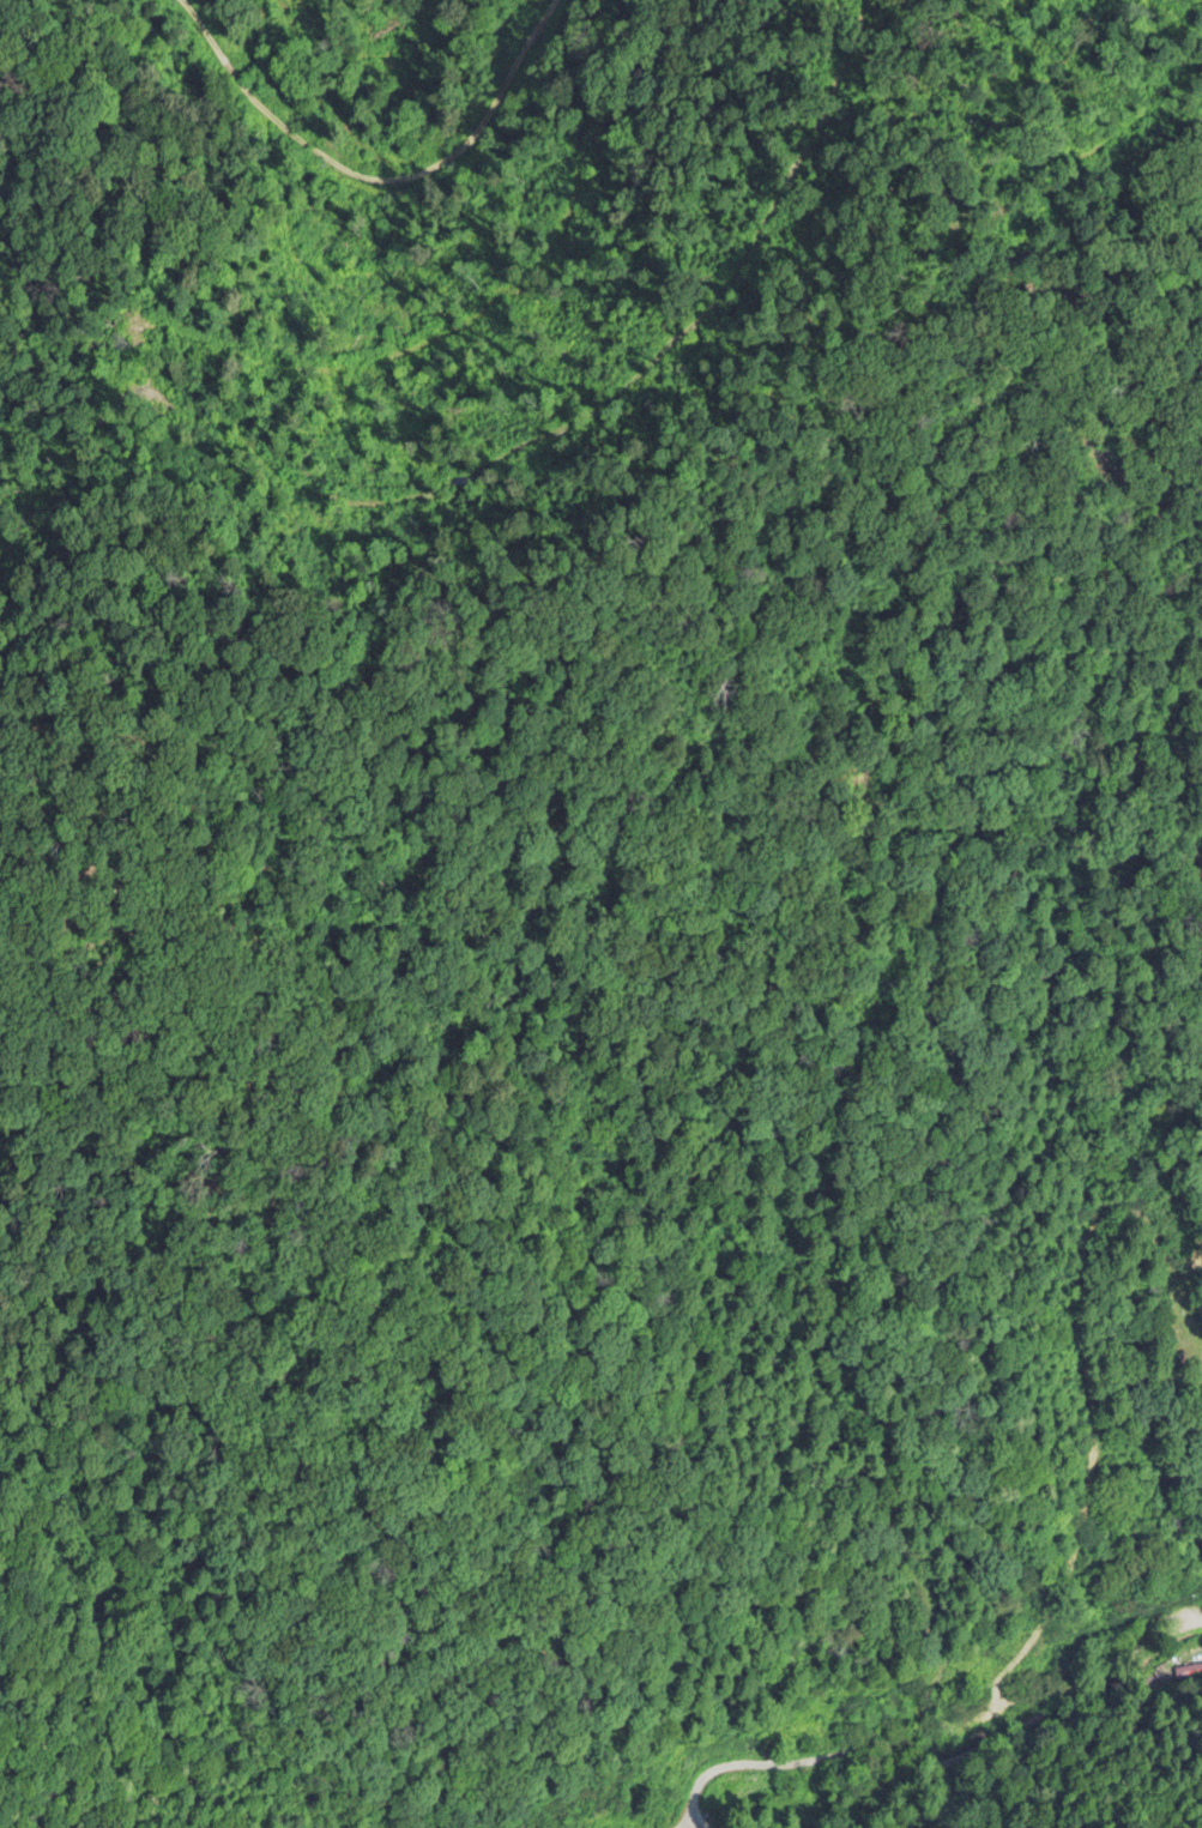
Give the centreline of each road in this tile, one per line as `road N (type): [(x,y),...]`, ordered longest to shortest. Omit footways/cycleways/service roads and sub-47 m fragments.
road 1 (tertiary): [(671,1827),(693,1787),(719,1770),(772,1775),(860,1744),(947,1739),(1019,1723),(1081,1672),(1131,1646),(1201,1639)]

